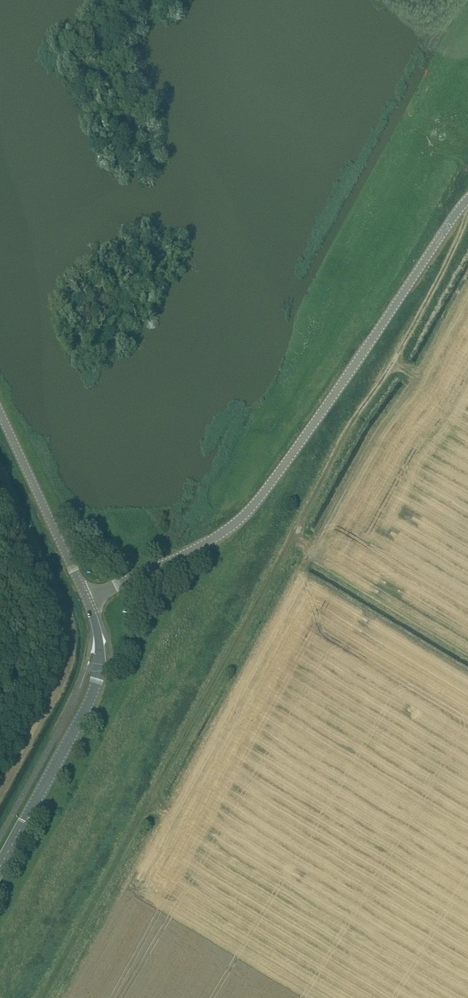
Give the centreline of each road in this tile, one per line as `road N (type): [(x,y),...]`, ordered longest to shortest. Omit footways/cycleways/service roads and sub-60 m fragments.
road 1 (tertiary): [(90,601),(209,546),(251,513),(467,201)]
road 2 (track): [(295,539),(40,997)]
road 3 (track): [(461,208),(434,288),(295,524),(309,557),(303,569)]
road 4 (tertiary): [(0,867),(95,696),(101,669),(90,601)]
road 5 (tertiary): [(90,601),(0,414)]

